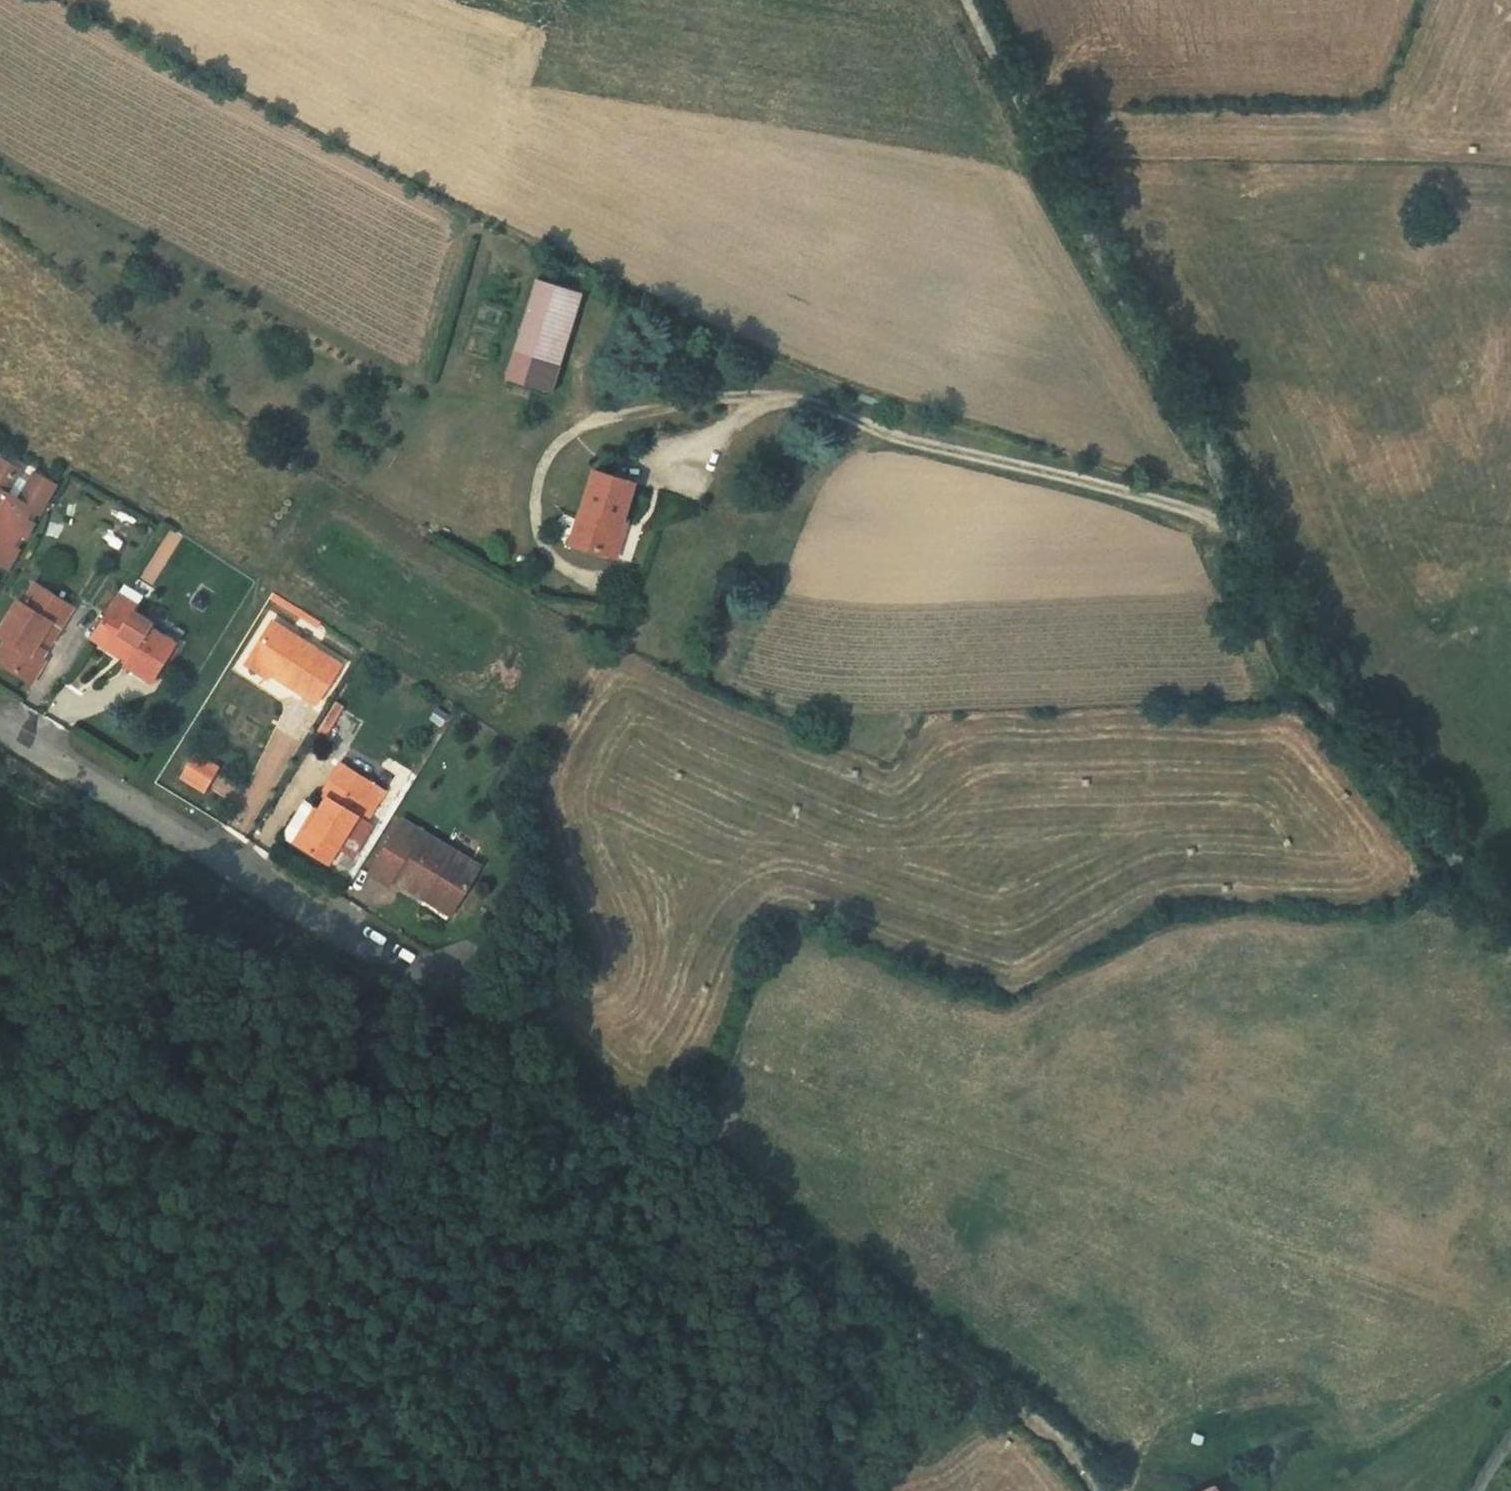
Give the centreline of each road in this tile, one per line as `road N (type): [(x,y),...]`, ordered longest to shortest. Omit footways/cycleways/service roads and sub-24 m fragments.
road 1 (track): [(963,0),(1313,698),(1460,878),(1510,916)]
road 2 (track): [(454,1001),(1048,1436)]
road 3 (residential): [(0,725),(454,1001)]

